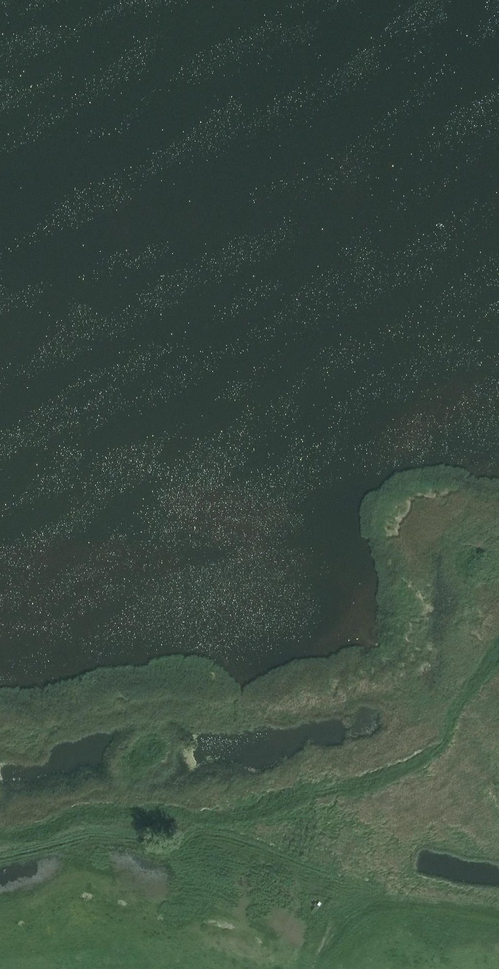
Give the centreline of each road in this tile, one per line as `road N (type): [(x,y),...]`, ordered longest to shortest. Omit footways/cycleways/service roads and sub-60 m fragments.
road 1 (track): [(498,644),(455,707),(443,744),(382,779),(221,820),(130,811),(72,818),(43,833),(0,832)]

